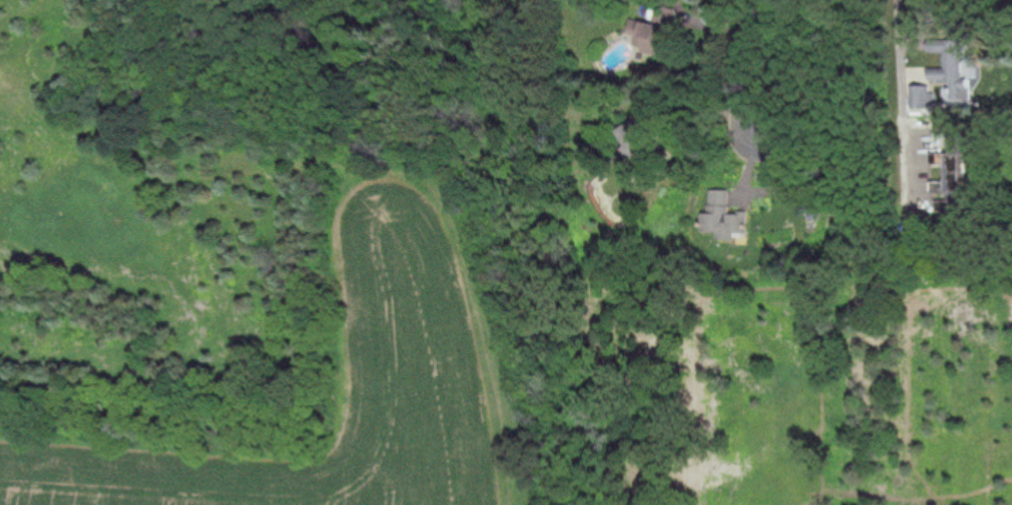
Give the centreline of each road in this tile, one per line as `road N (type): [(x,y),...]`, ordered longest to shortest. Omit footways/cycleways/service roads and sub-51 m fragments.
road 1 (residential): [(796,0),(760,17),(745,37),(740,93),(755,133)]

